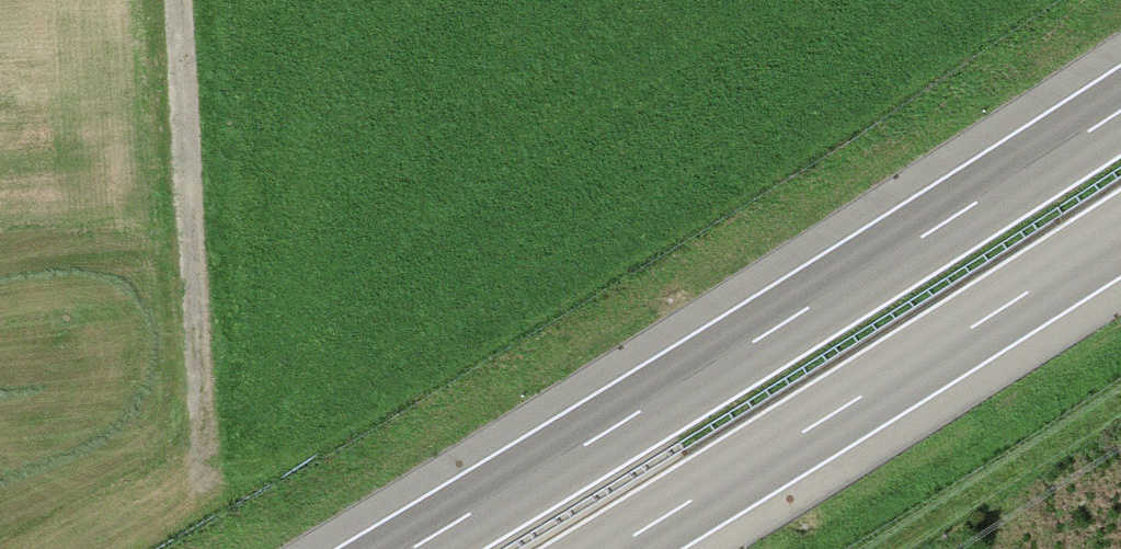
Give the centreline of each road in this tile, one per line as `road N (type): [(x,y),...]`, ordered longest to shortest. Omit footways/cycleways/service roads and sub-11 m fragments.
road 1 (motorway): [(1120,109),(881,265),(409,548)]
road 2 (motorway): [(609,548),(1120,234)]
road 3 (track): [(176,0),(205,491)]

